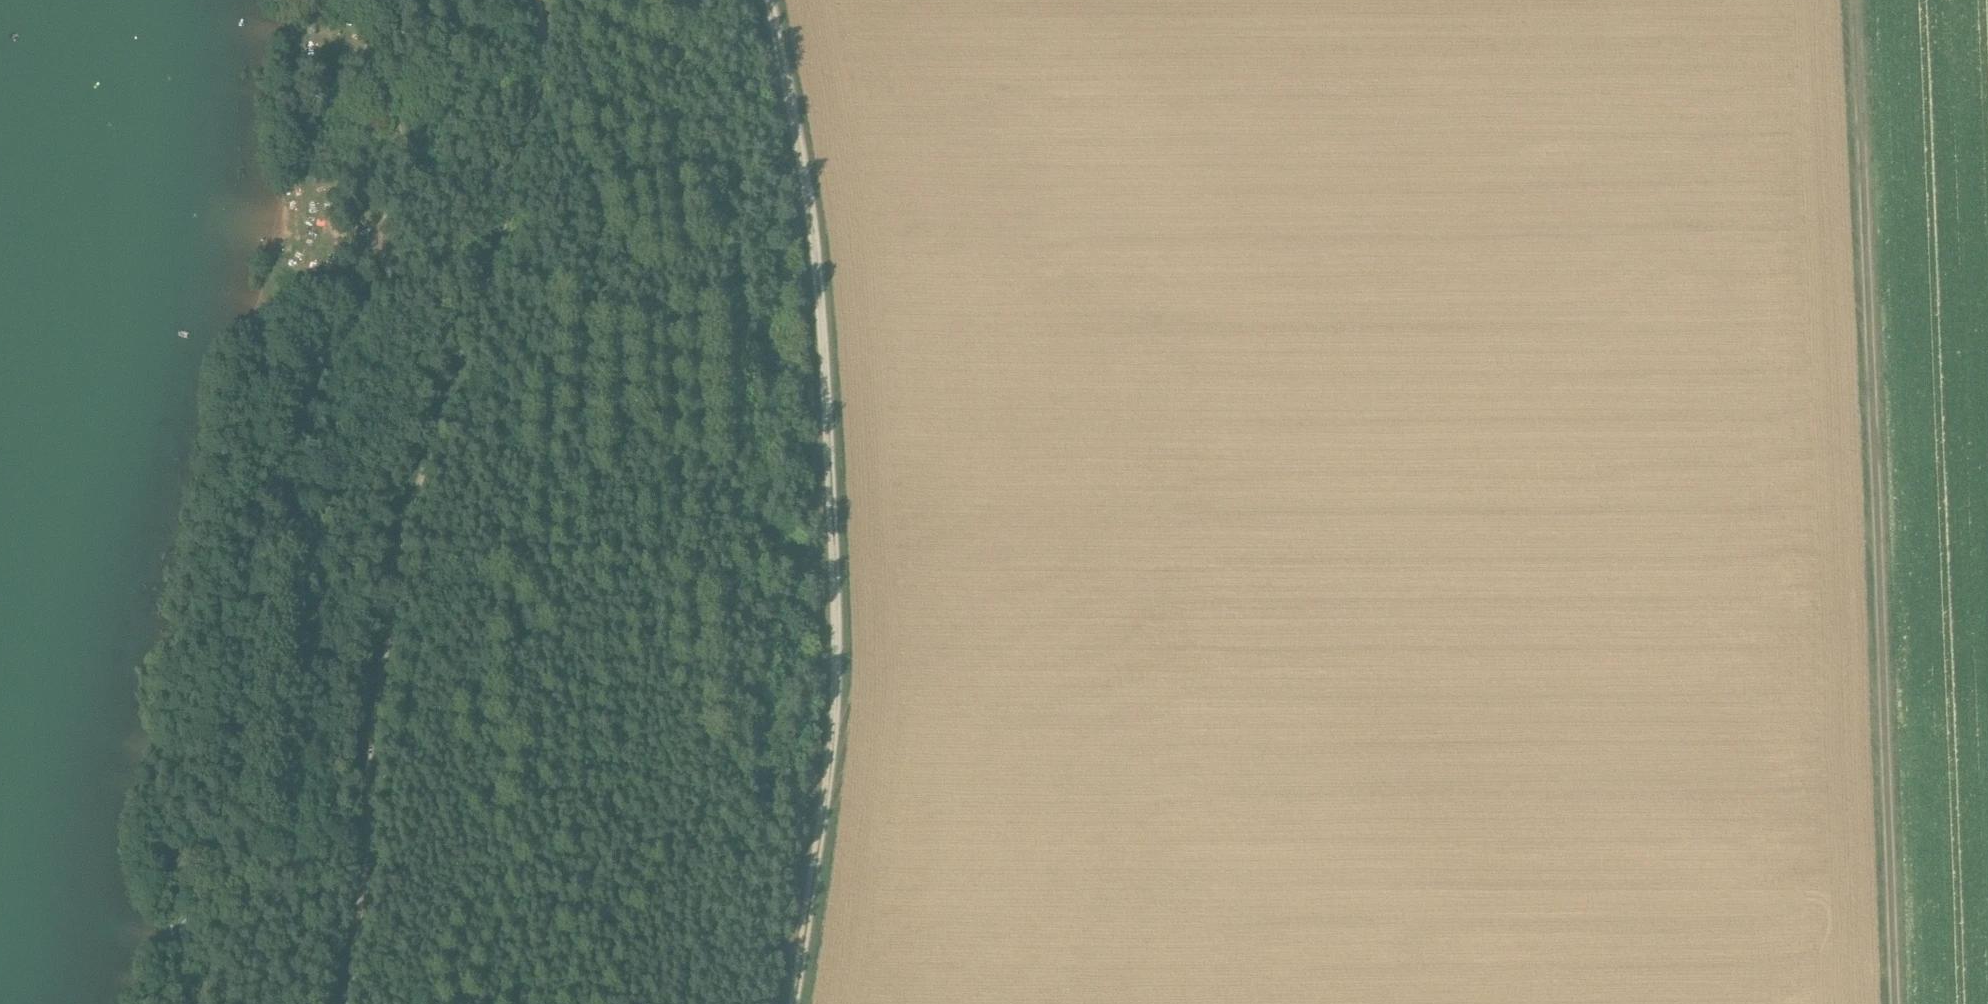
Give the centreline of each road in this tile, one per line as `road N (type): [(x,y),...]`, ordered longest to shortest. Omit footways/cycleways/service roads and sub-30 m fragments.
road 1 (track): [(793,1003),(838,718),(821,285),(772,0)]
road 2 (track): [(1902,1003),(1894,0)]
road 3 (track): [(545,38),(503,246),(399,562),(369,751),(360,906),(343,1003)]

